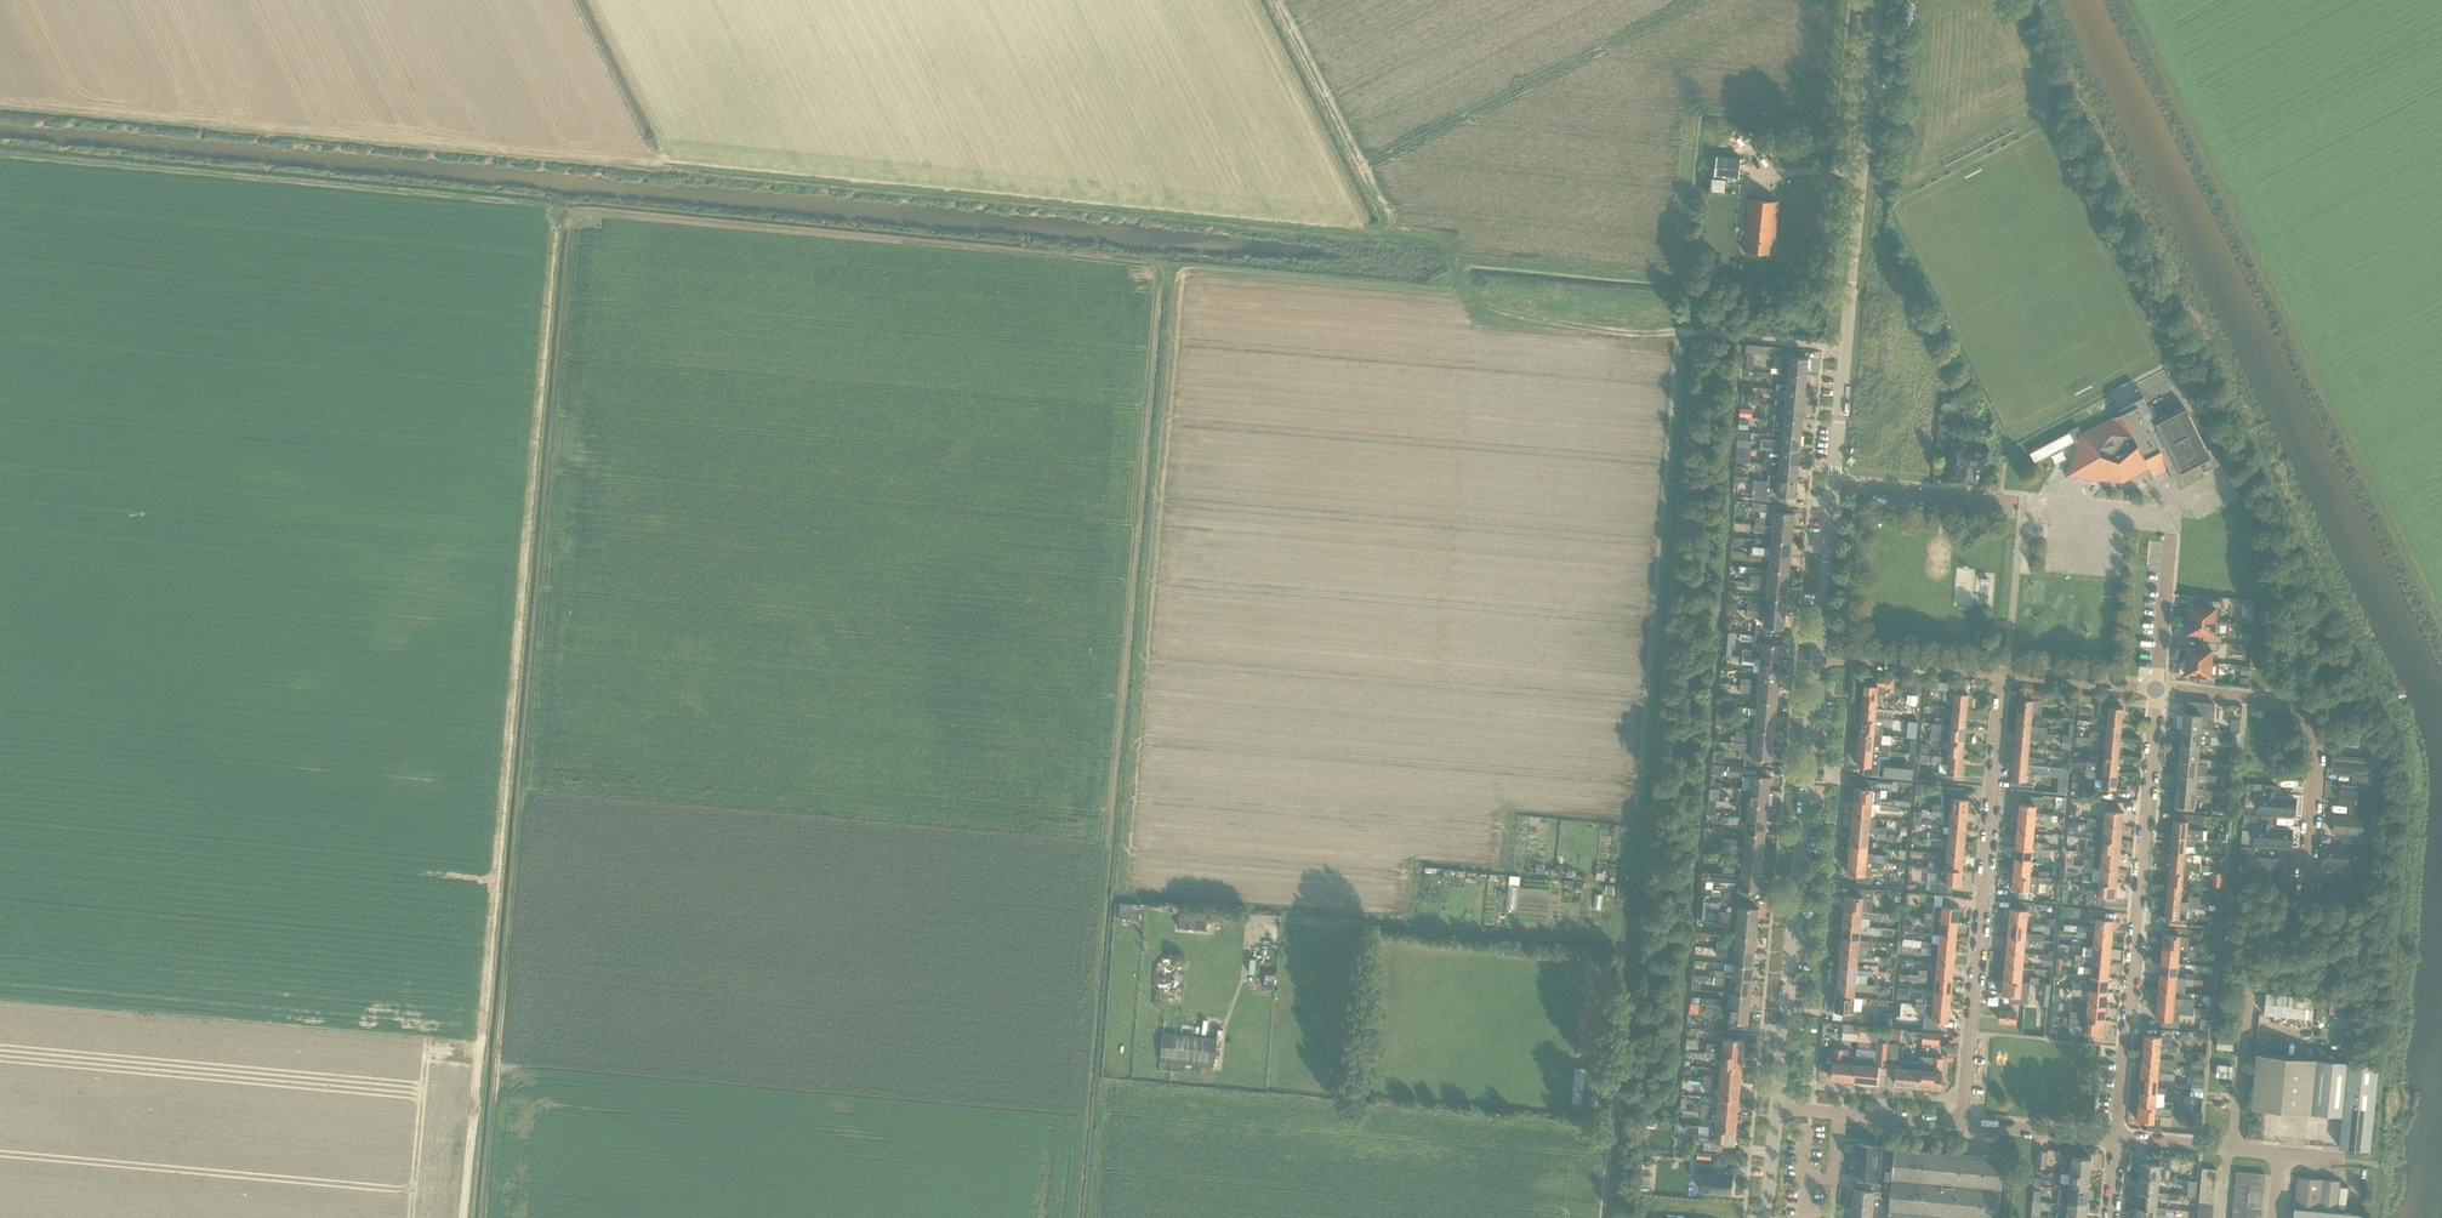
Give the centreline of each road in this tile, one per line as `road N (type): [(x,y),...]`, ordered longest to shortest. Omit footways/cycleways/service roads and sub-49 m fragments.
road 1 (residential): [(1776,1106),(1819,656)]
road 2 (residential): [(2117,1137),(2158,687)]
road 3 (residential): [(1963,1123),(2006,674)]
road 4 (track): [(1636,842),(1603,1217)]
road 5 (unclassified): [(1844,345),(1876,0)]
road 6 (residential): [(2158,687),(2278,698),(2302,709),(2318,744),(2308,870)]
road 7 (residential): [(2365,1160),(2117,1137)]
road 8 (residential): [(2025,498),(1832,484)]
road 9 (residential): [(1819,656),(2006,674)]
road 10 (residential): [(1963,1123),(1776,1106)]
road 11 (residential): [(1819,656),(1832,484)]
road 12 (residential): [(2117,1137),(1963,1123)]
road 13 (residential): [(2006,674),(2158,687)]
road 14 (residential): [(1832,484),(1844,345)]
road 15 (residential): [(2158,687),(2166,560)]

